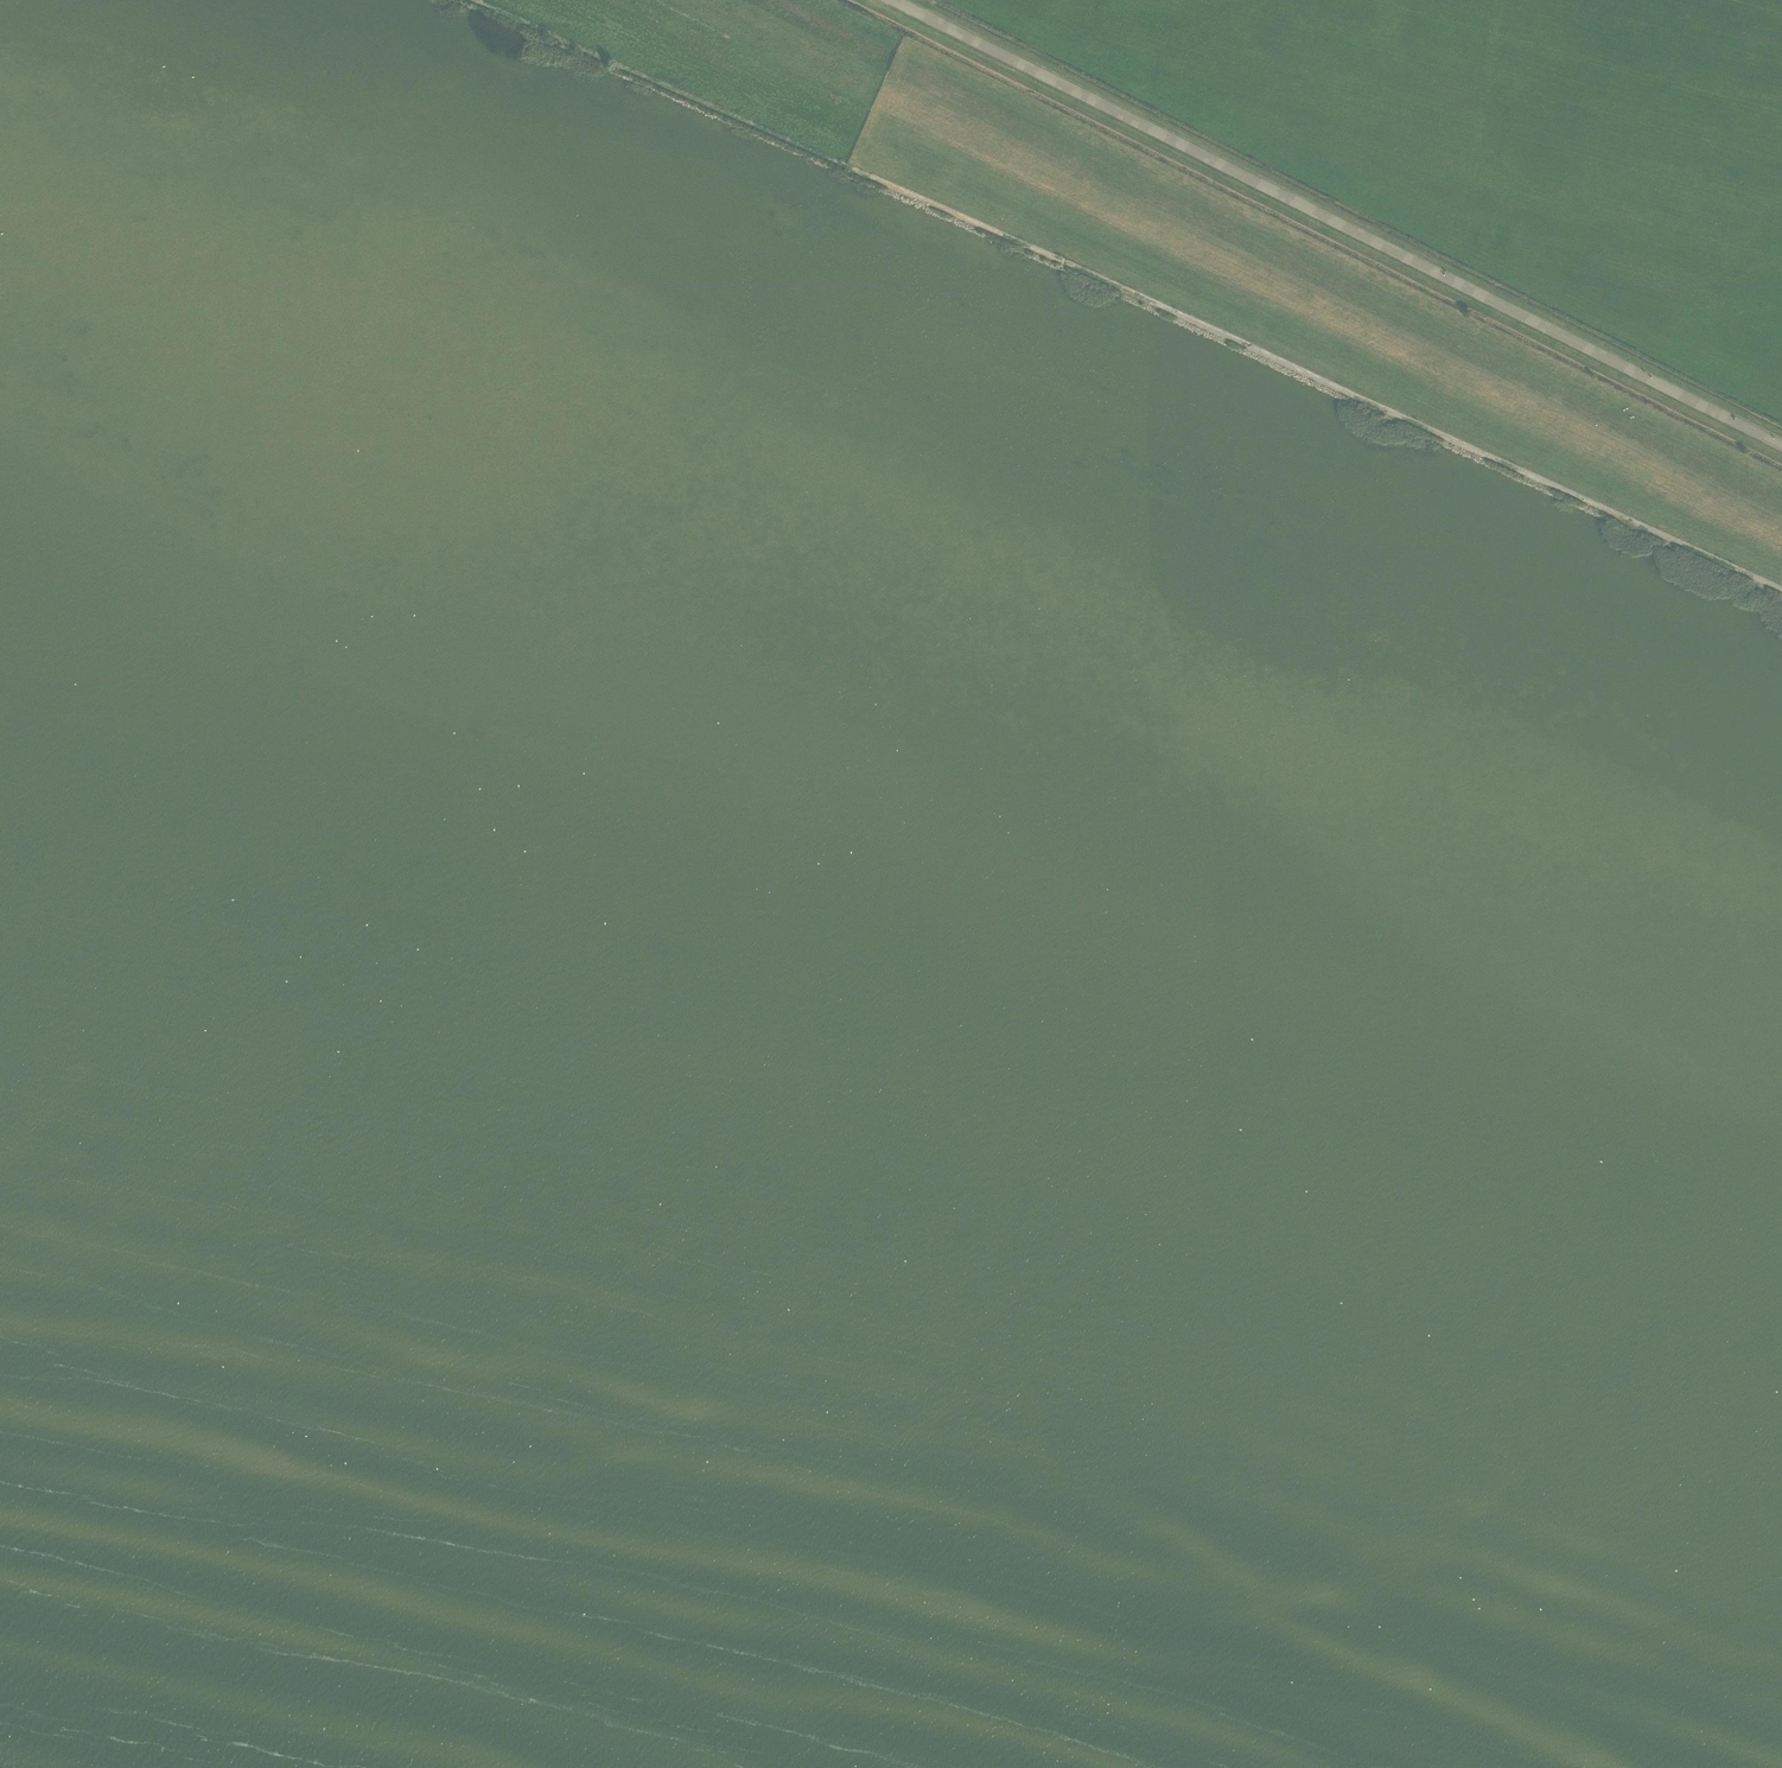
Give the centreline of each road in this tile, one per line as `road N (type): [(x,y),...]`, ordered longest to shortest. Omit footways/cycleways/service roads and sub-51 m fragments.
road 1 (tertiary): [(893,0),(1781,444)]

